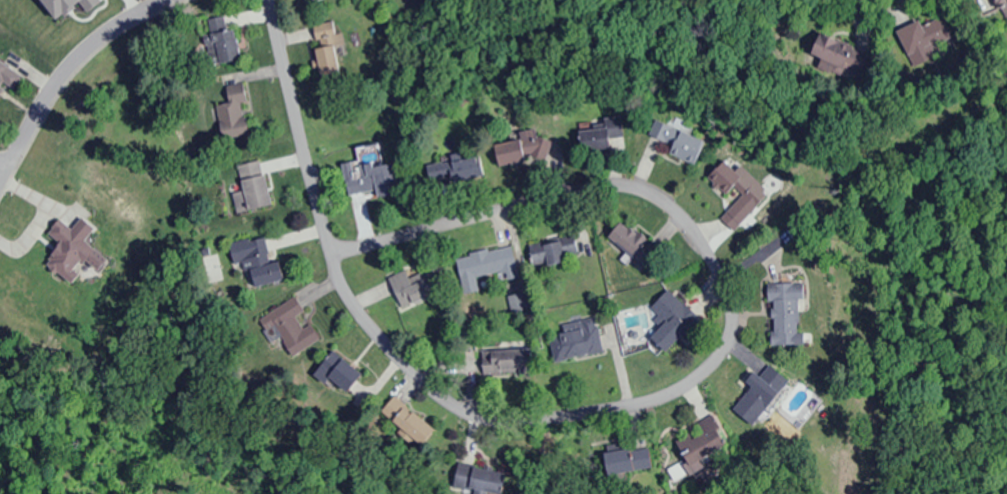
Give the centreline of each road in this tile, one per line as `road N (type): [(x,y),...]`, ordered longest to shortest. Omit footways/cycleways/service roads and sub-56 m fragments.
road 1 (residential): [(360,246),(327,251),(355,312),(442,401),(491,422),(658,398),(703,370),(729,329),(708,255),(677,214),(637,189),(583,189),(360,246)]
road 2 (residential): [(268,0),(327,251)]
road 3 (residential): [(157,0),(83,52),(51,89),(0,177)]

